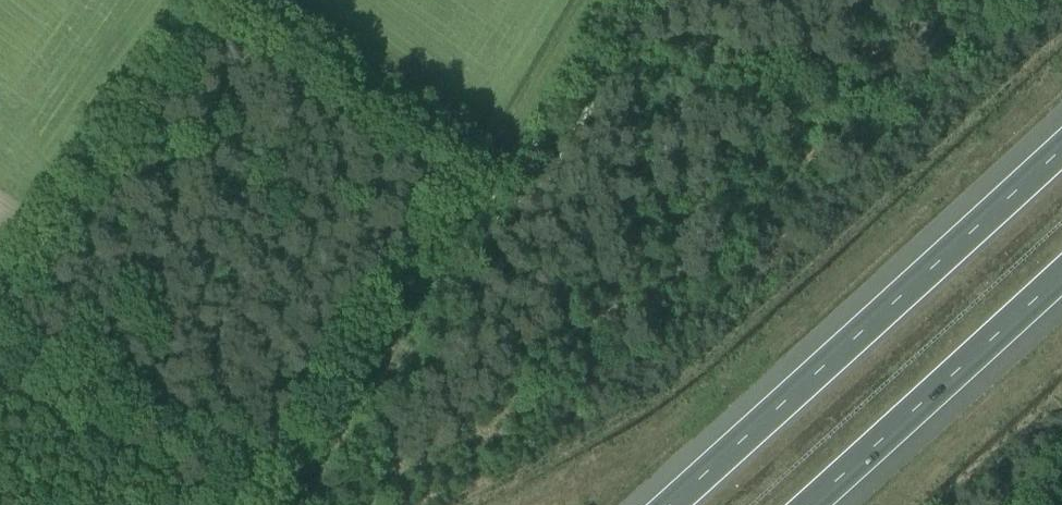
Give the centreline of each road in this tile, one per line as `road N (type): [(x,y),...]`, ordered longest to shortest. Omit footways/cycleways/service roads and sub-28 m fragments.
road 1 (motorway): [(1061,149),(671,504)]
road 2 (track): [(590,0),(412,317)]
road 3 (motorway): [(809,504),(1061,274)]
road 4 (track): [(412,317),(291,504)]

